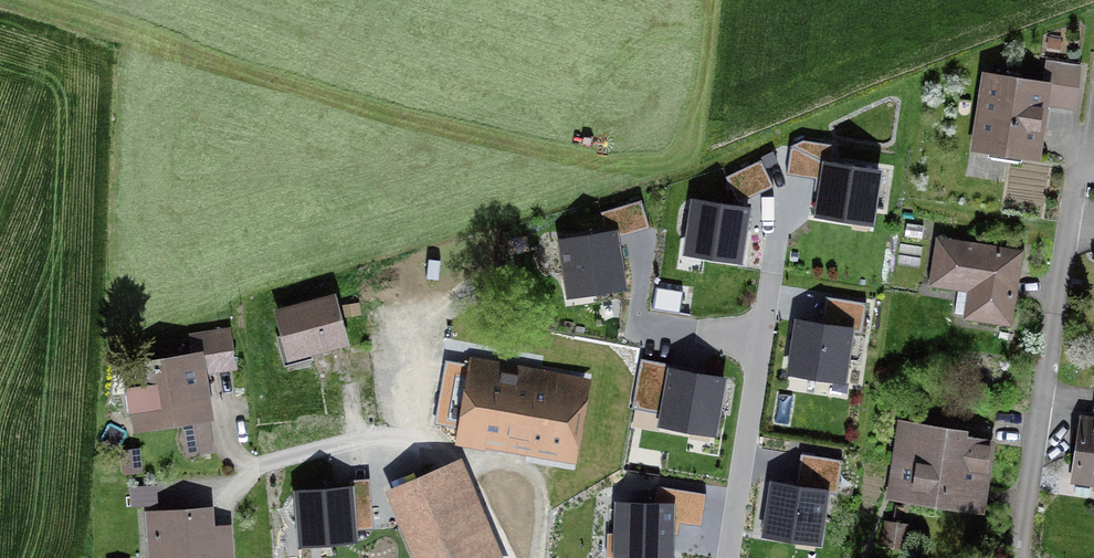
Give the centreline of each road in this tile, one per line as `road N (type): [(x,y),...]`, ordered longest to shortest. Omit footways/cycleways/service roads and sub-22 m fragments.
road 1 (residential): [(1019,557),(1093,89)]
road 2 (track): [(516,557),(454,454),(355,442),(252,466)]
road 3 (residential): [(730,557),(771,287)]

